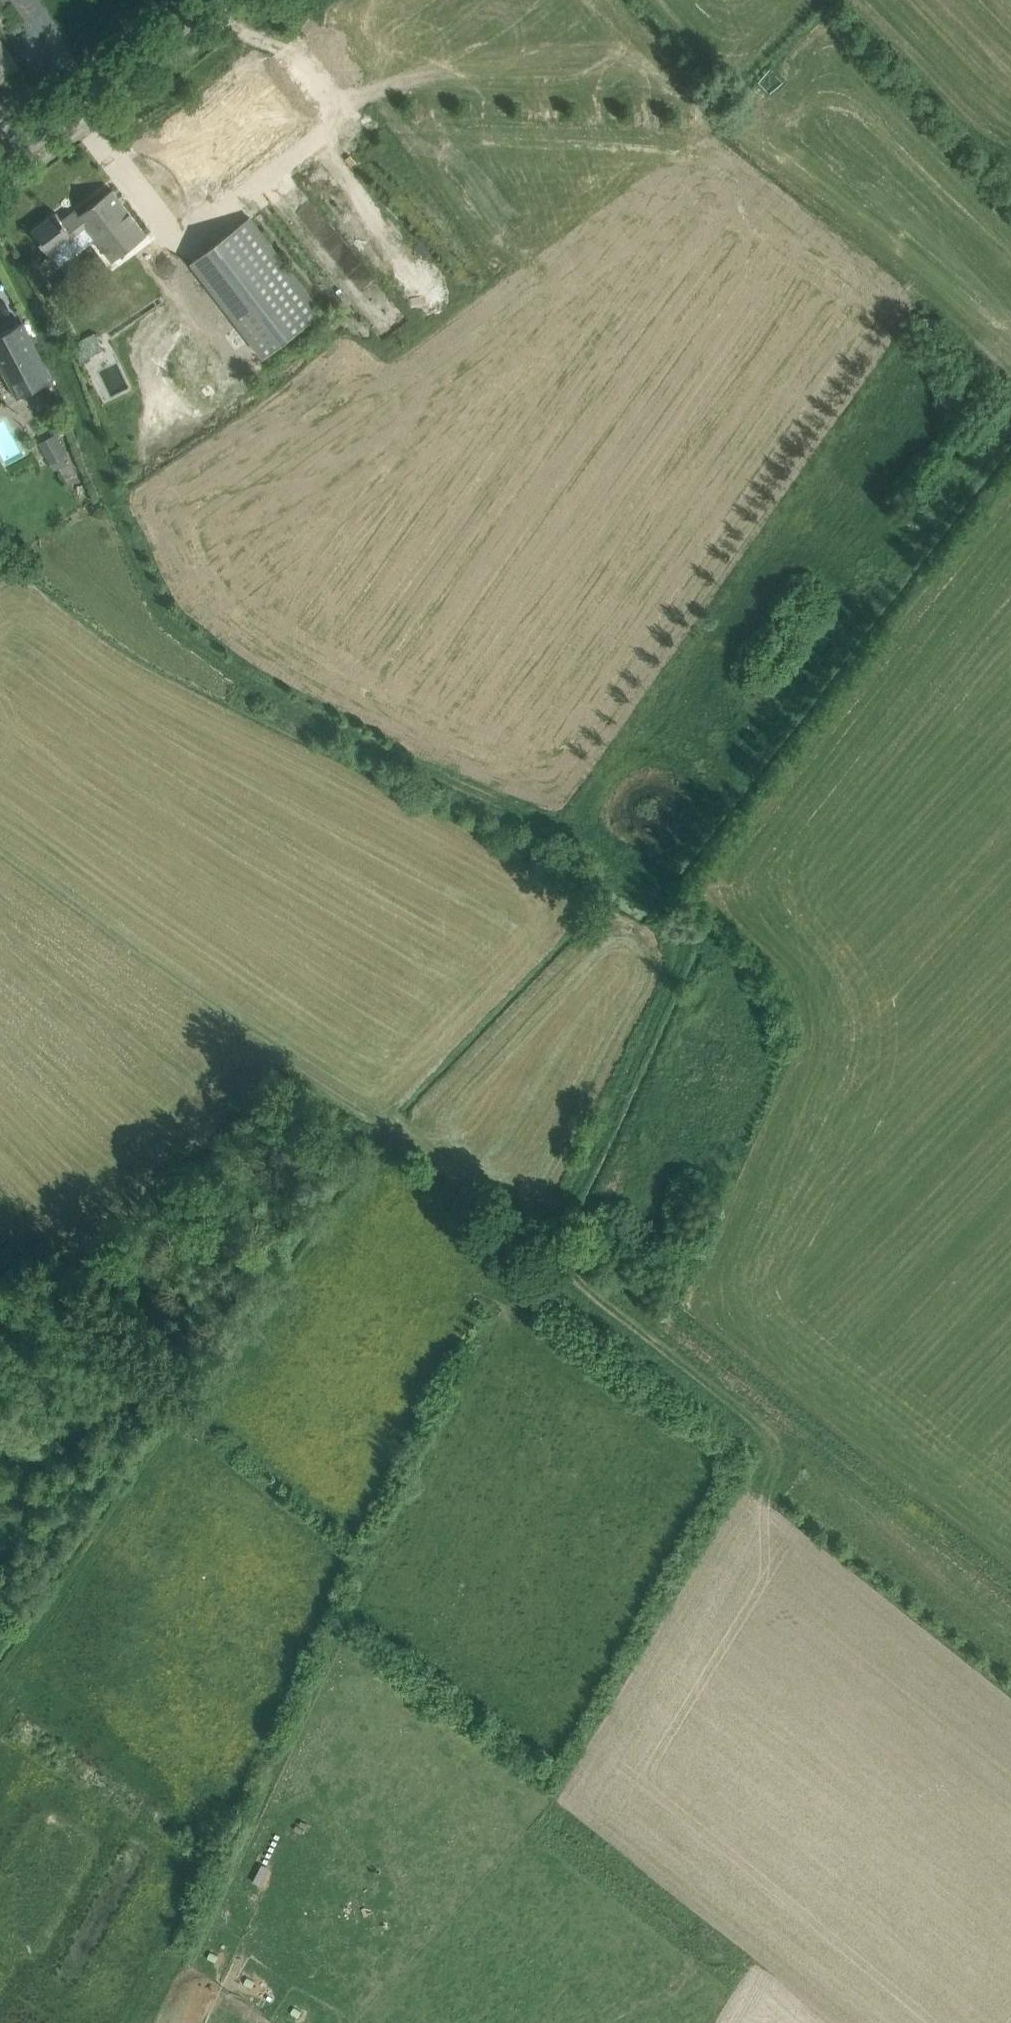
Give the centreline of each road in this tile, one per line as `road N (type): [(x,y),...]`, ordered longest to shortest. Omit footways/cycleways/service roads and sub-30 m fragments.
road 1 (tertiary): [(0,162),(211,0)]

